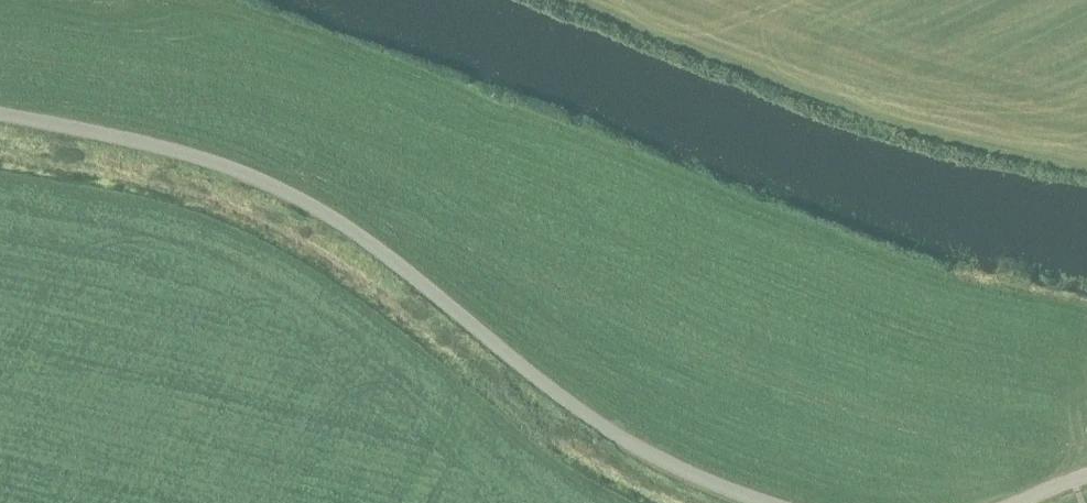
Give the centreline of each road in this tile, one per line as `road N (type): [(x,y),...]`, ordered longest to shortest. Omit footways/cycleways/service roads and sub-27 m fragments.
road 1 (unclassified): [(0,114),(161,149),(294,195),(410,274),(584,417),(675,469),(763,502)]

